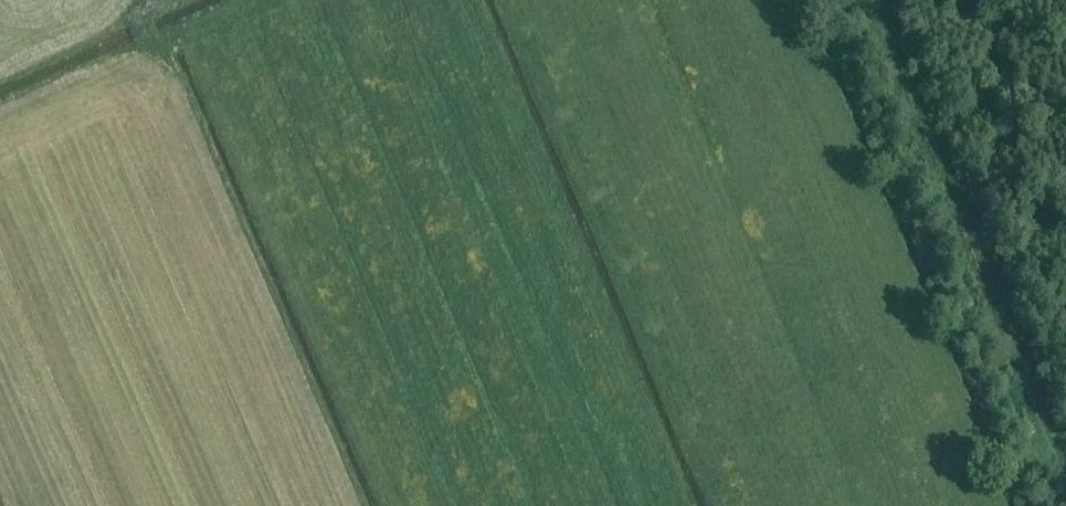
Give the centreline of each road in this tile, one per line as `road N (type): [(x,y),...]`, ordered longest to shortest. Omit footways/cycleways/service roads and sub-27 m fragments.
road 1 (track): [(876,0),(1065,460)]

